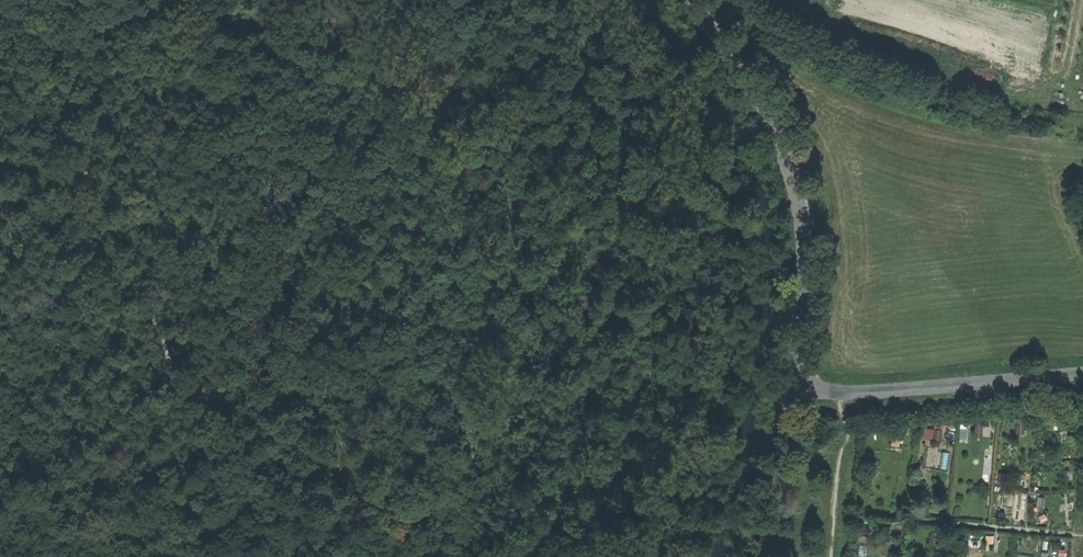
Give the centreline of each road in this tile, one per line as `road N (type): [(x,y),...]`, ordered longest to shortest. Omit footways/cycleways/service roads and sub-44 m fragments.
road 1 (track): [(0,0),(32,40),(209,497),(191,556)]
road 2 (residential): [(689,0),(769,132),(785,179),(796,303),(784,380)]
road 3 (unclassified): [(1082,375),(841,394),(784,380)]
road 4 (unclassified): [(784,380),(778,556)]

